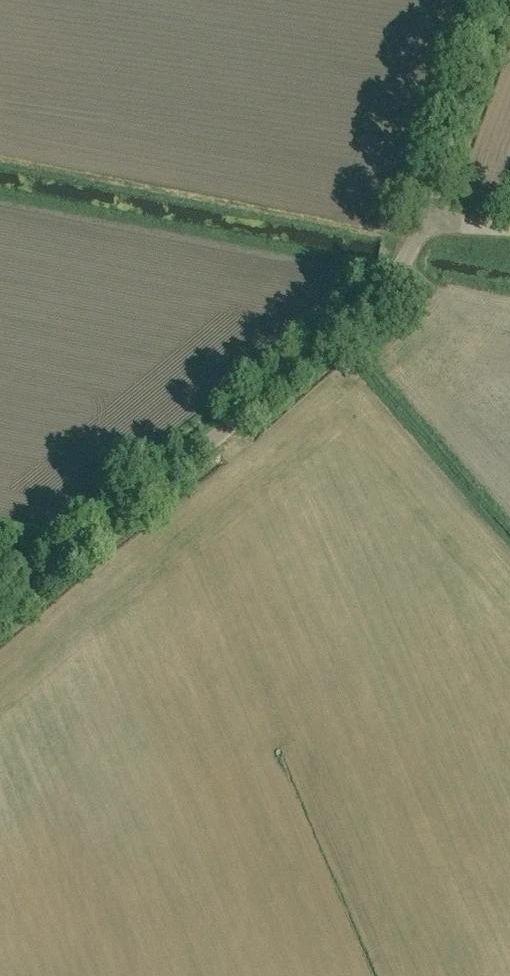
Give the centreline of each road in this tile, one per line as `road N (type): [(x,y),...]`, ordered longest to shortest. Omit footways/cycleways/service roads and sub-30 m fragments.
road 1 (unclassified): [(0,611),(381,281),(421,213),(499,0)]

